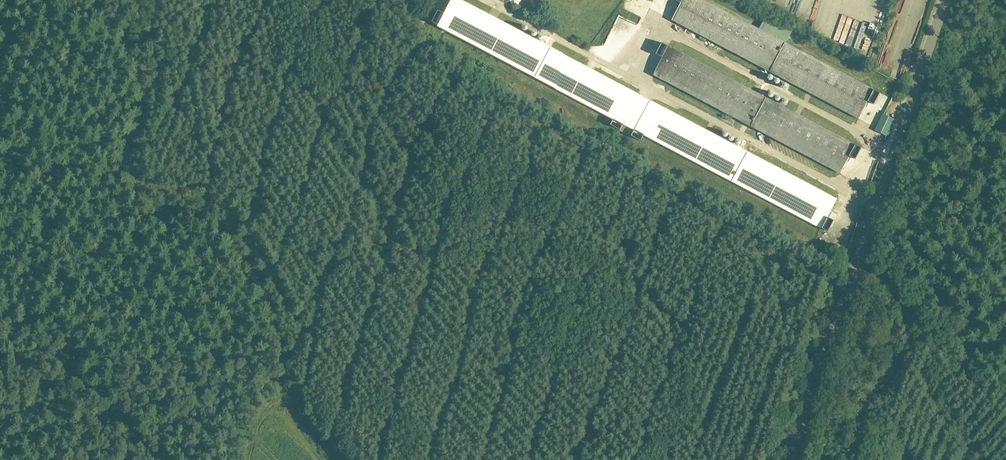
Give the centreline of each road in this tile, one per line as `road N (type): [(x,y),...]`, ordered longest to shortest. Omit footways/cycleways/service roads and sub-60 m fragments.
road 1 (residential): [(948,0),(794,459)]
road 2 (track): [(250,459),(273,409),(298,416),(321,459)]

